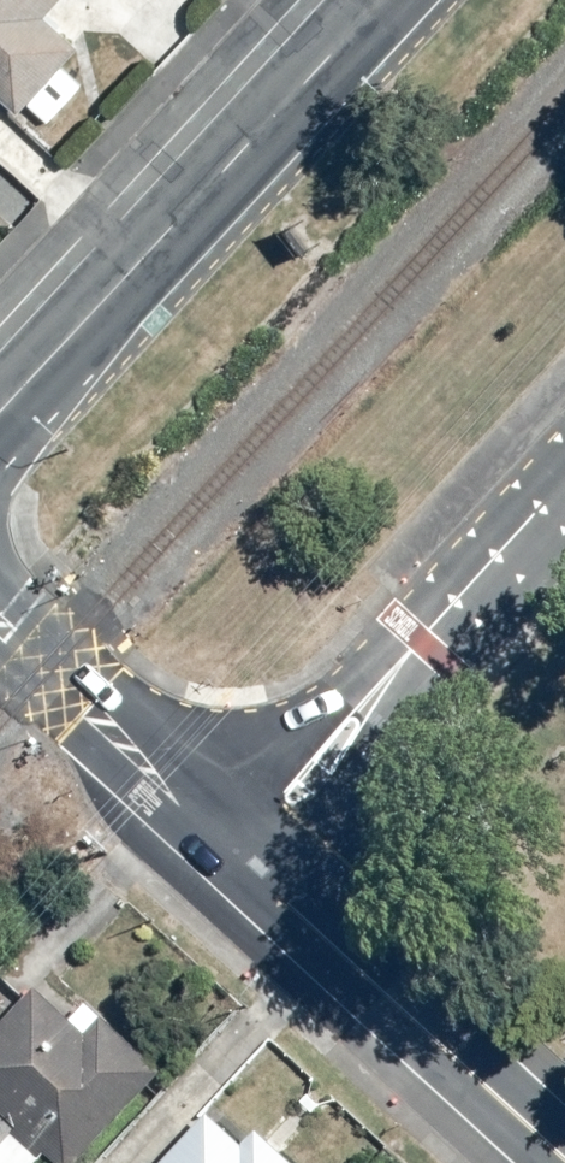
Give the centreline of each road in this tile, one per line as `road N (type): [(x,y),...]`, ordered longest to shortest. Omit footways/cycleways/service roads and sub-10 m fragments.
road 1 (secondary): [(378,0),(0,412)]
road 2 (tertiary): [(241,860),(564,496)]
road 3 (tertiary): [(241,860),(564,1157)]
road 4 (tertiary): [(0,629),(241,860)]

